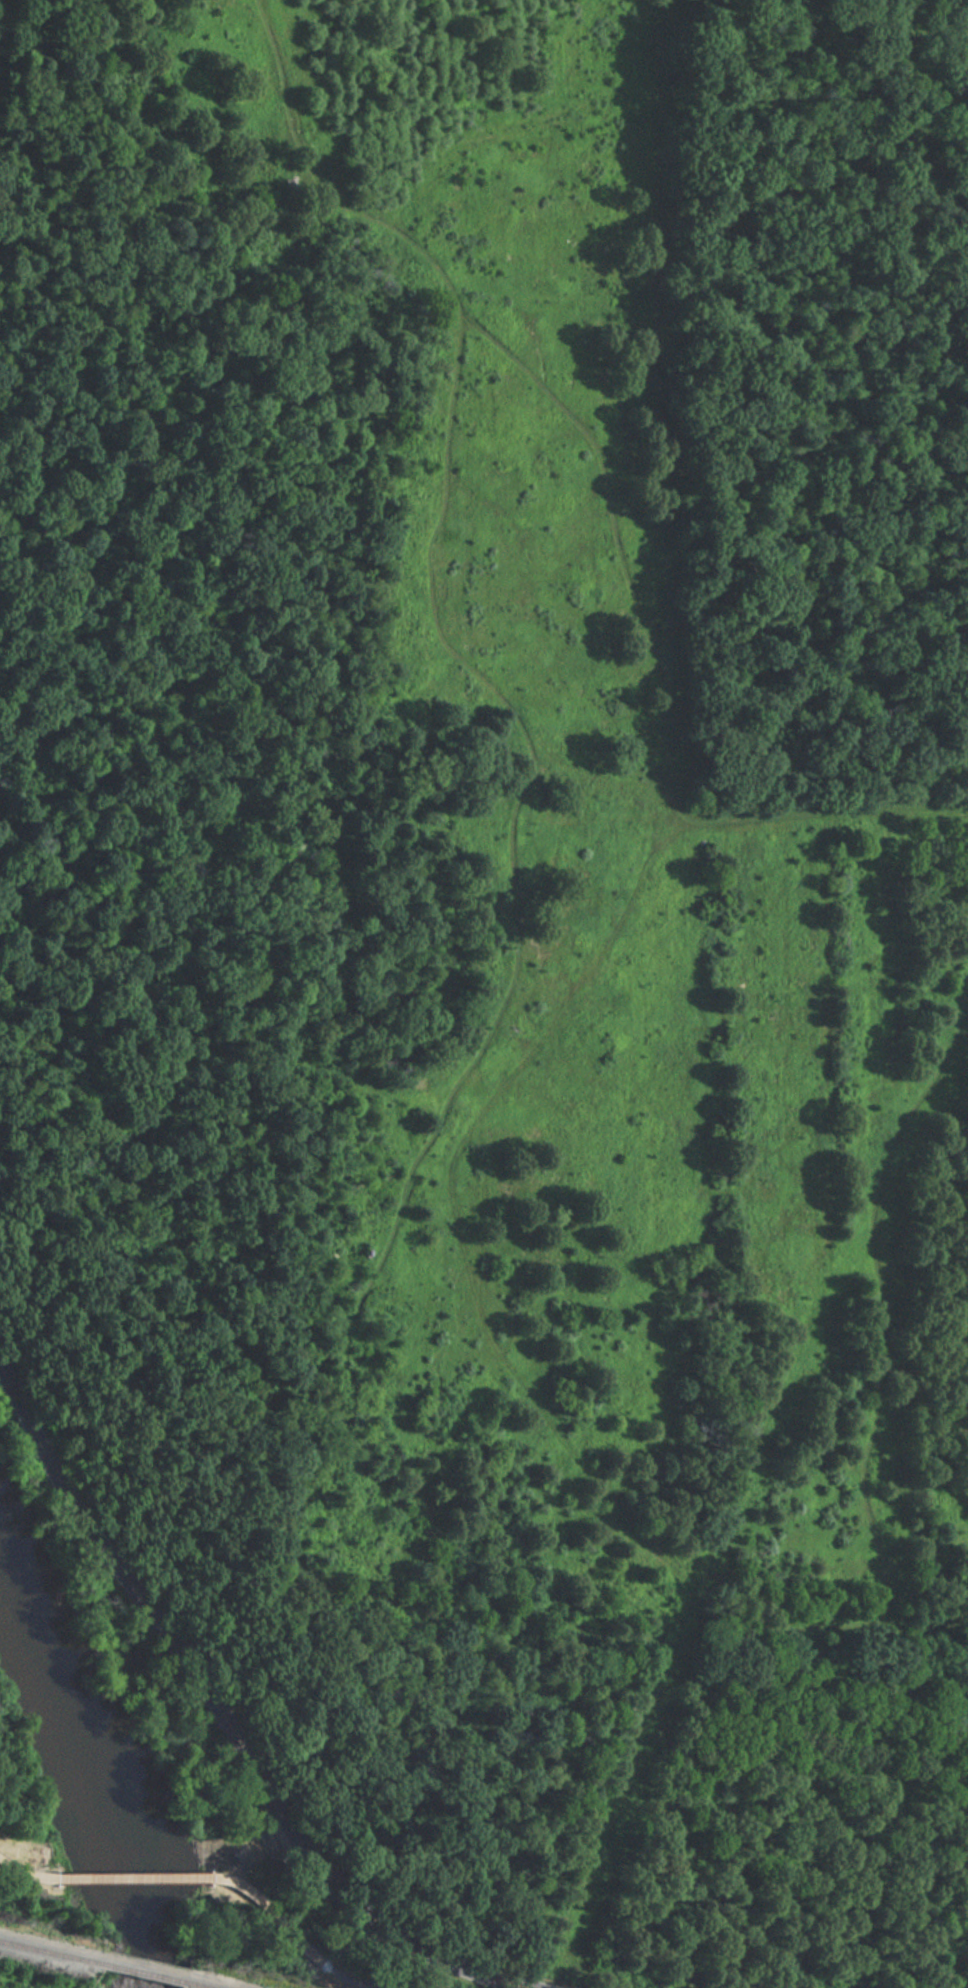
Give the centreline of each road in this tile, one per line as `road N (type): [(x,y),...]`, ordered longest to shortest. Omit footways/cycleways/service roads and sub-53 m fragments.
road 1 (tertiary): [(529,1987),(448,1962),(399,1935),(316,1863),(59,1475),(0,1368)]

